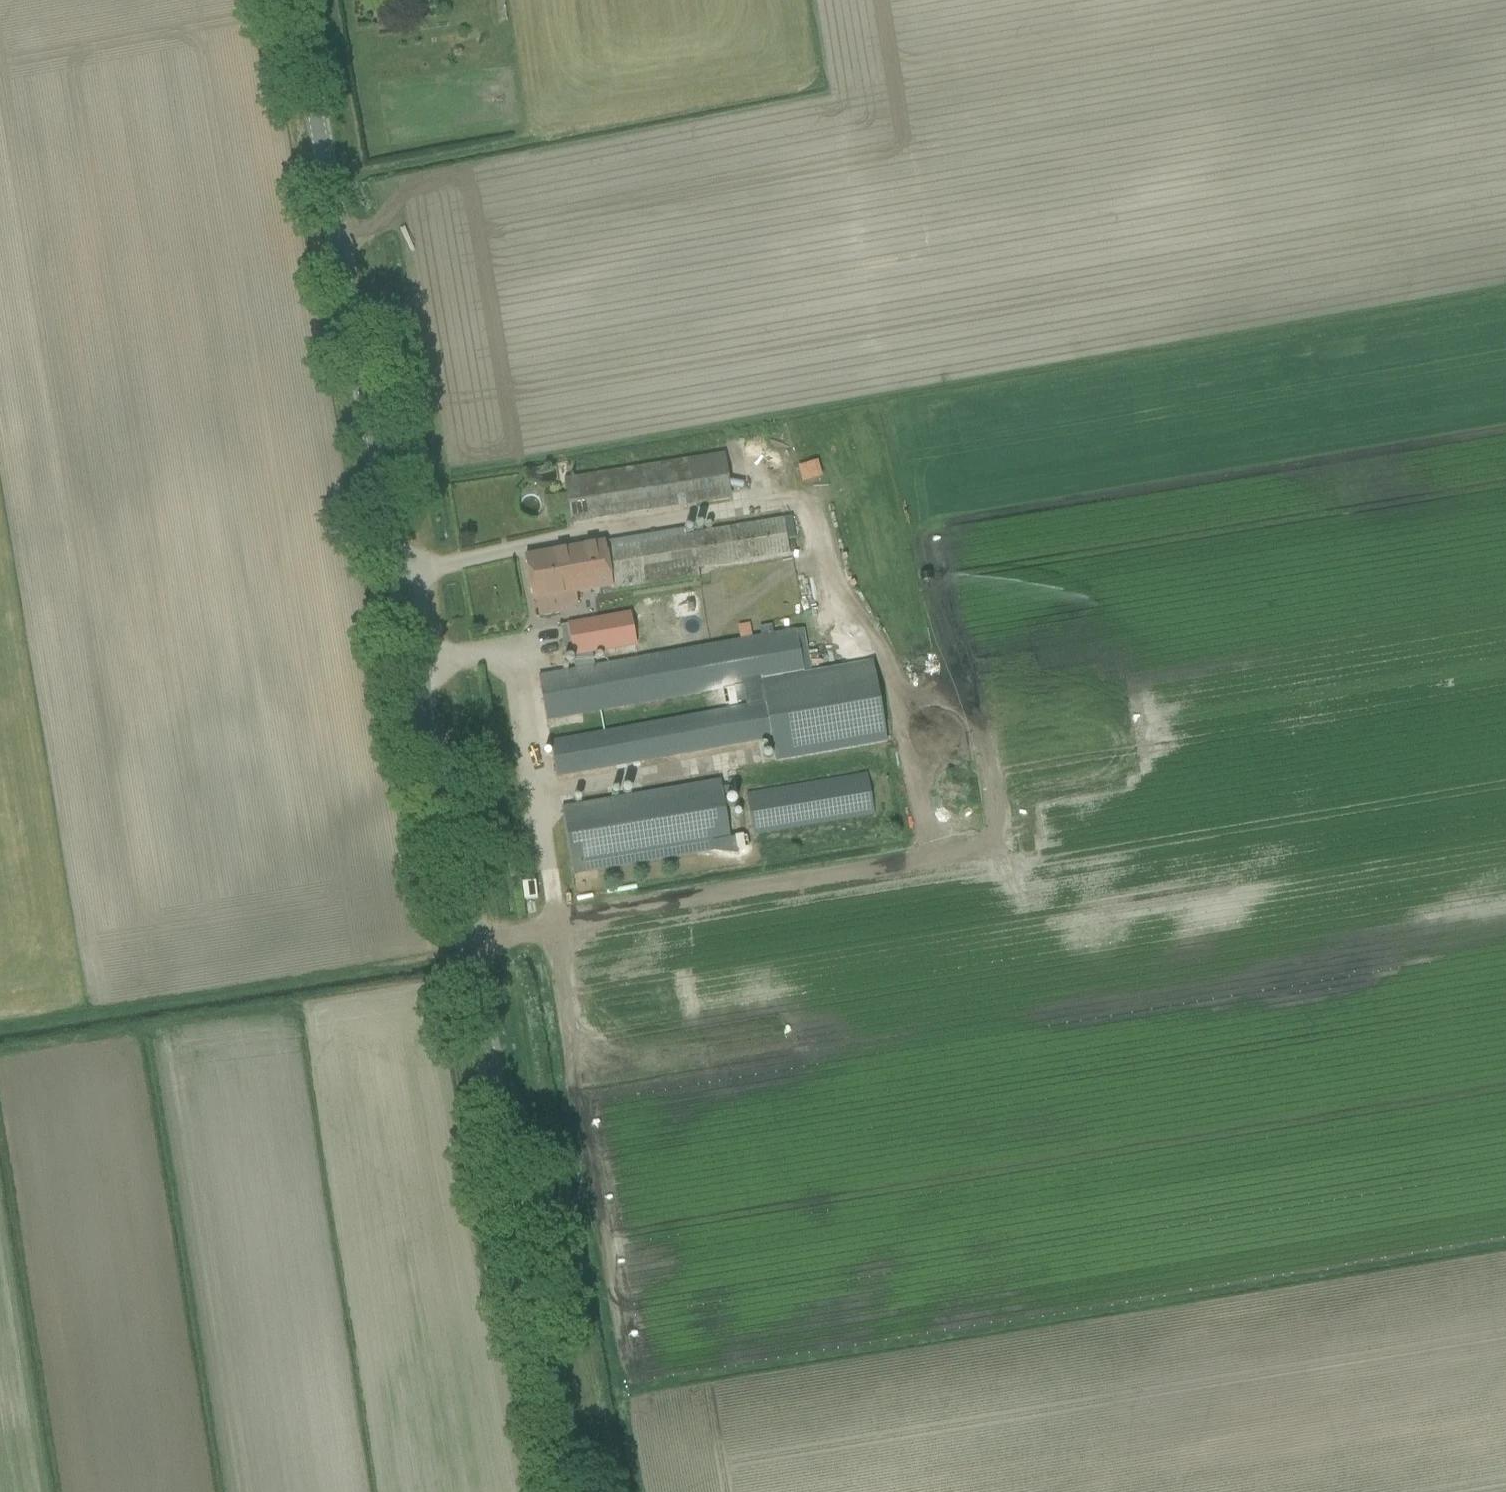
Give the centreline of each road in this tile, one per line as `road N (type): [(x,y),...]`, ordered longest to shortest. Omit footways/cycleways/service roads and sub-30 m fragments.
road 1 (unclassified): [(571,1491),(296,0)]

